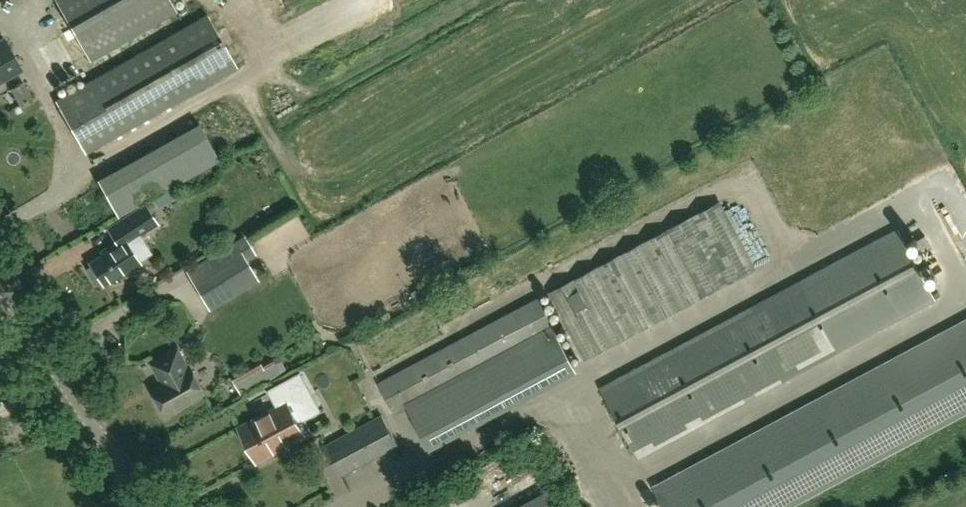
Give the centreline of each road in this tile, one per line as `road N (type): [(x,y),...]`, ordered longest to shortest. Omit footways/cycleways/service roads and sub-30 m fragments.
road 1 (tertiary): [(147,506),(0,282)]

